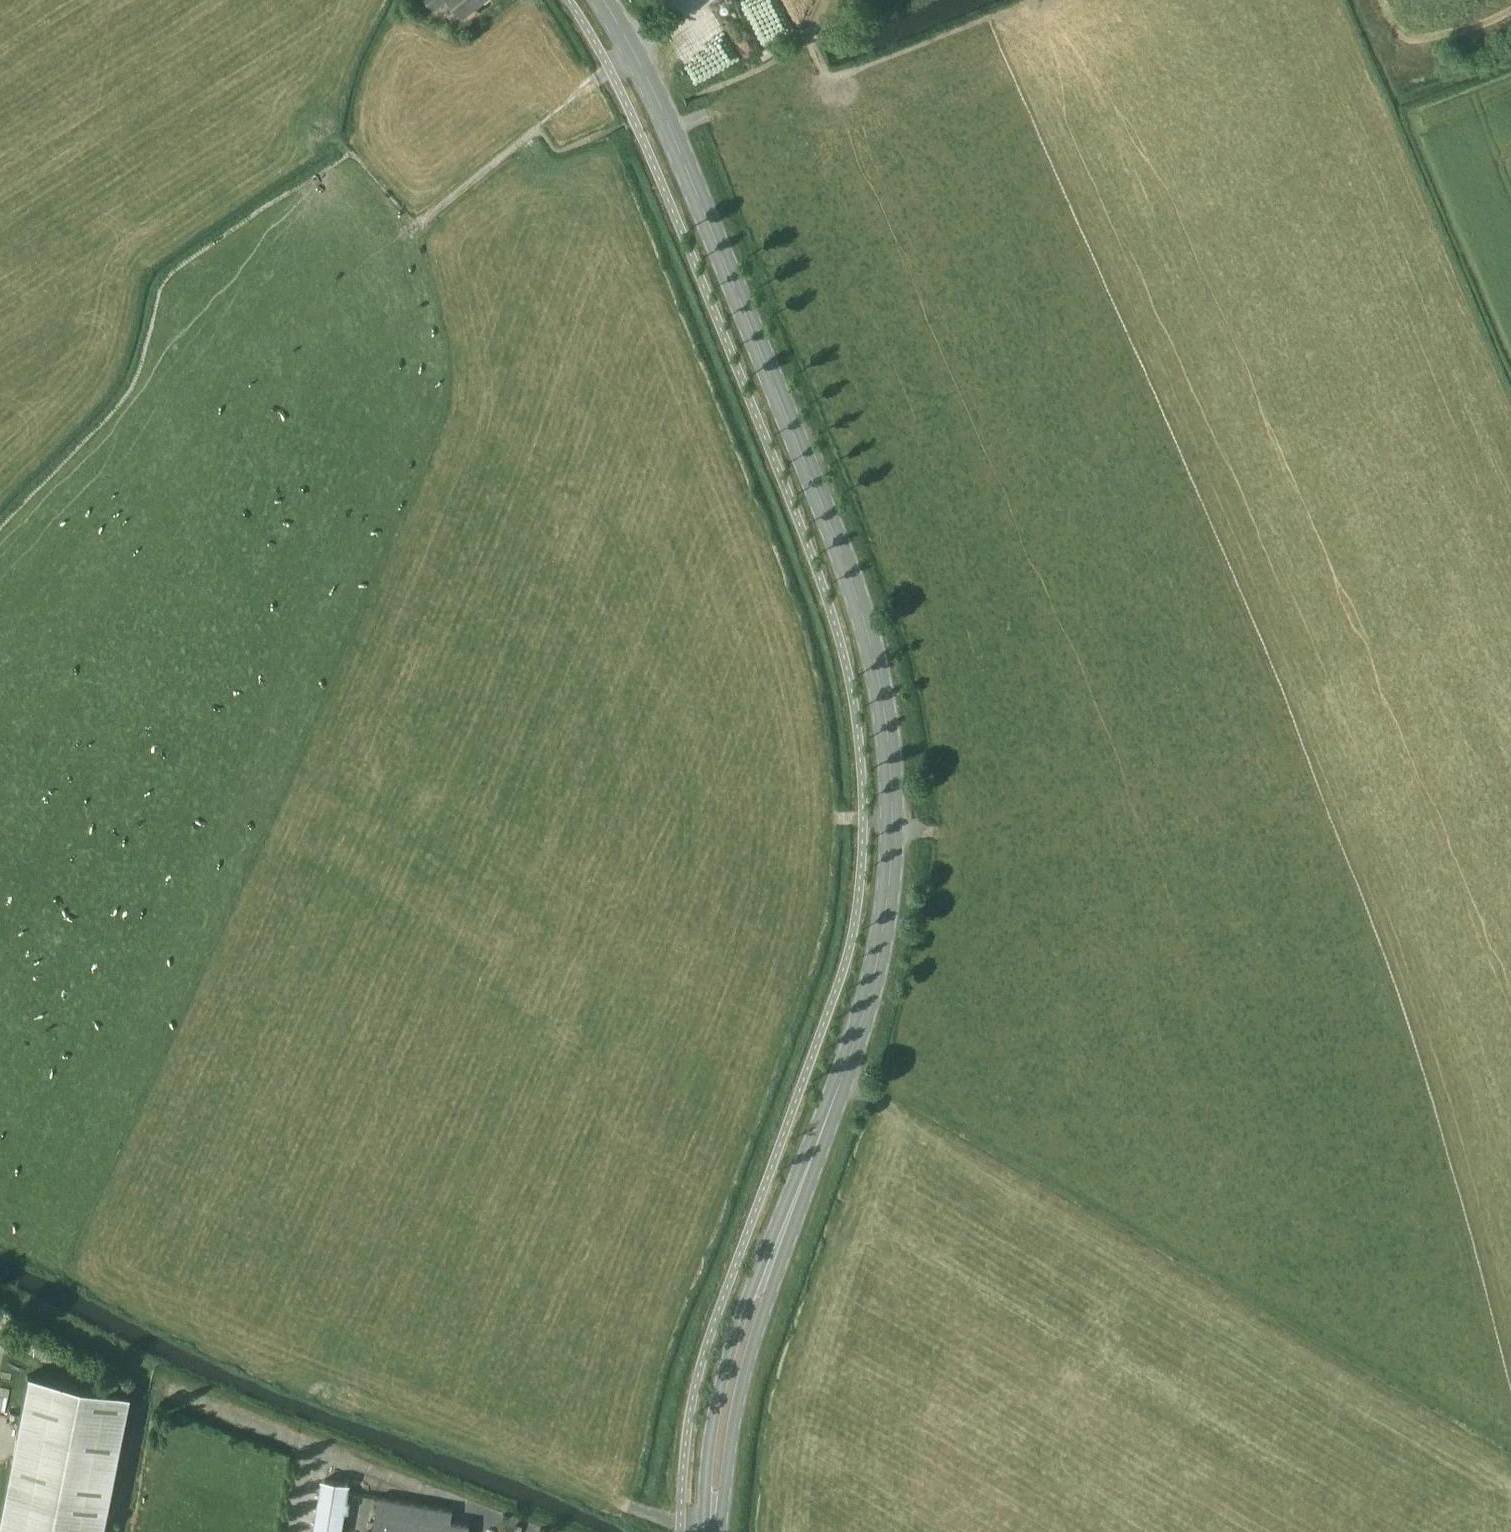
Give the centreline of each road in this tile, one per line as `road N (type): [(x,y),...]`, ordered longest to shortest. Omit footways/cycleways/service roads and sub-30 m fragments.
road 1 (primary): [(712,1531),(719,1449),(744,1342),(845,1072),(876,959),(889,879),(890,755),(853,571),(677,141),(604,0)]

